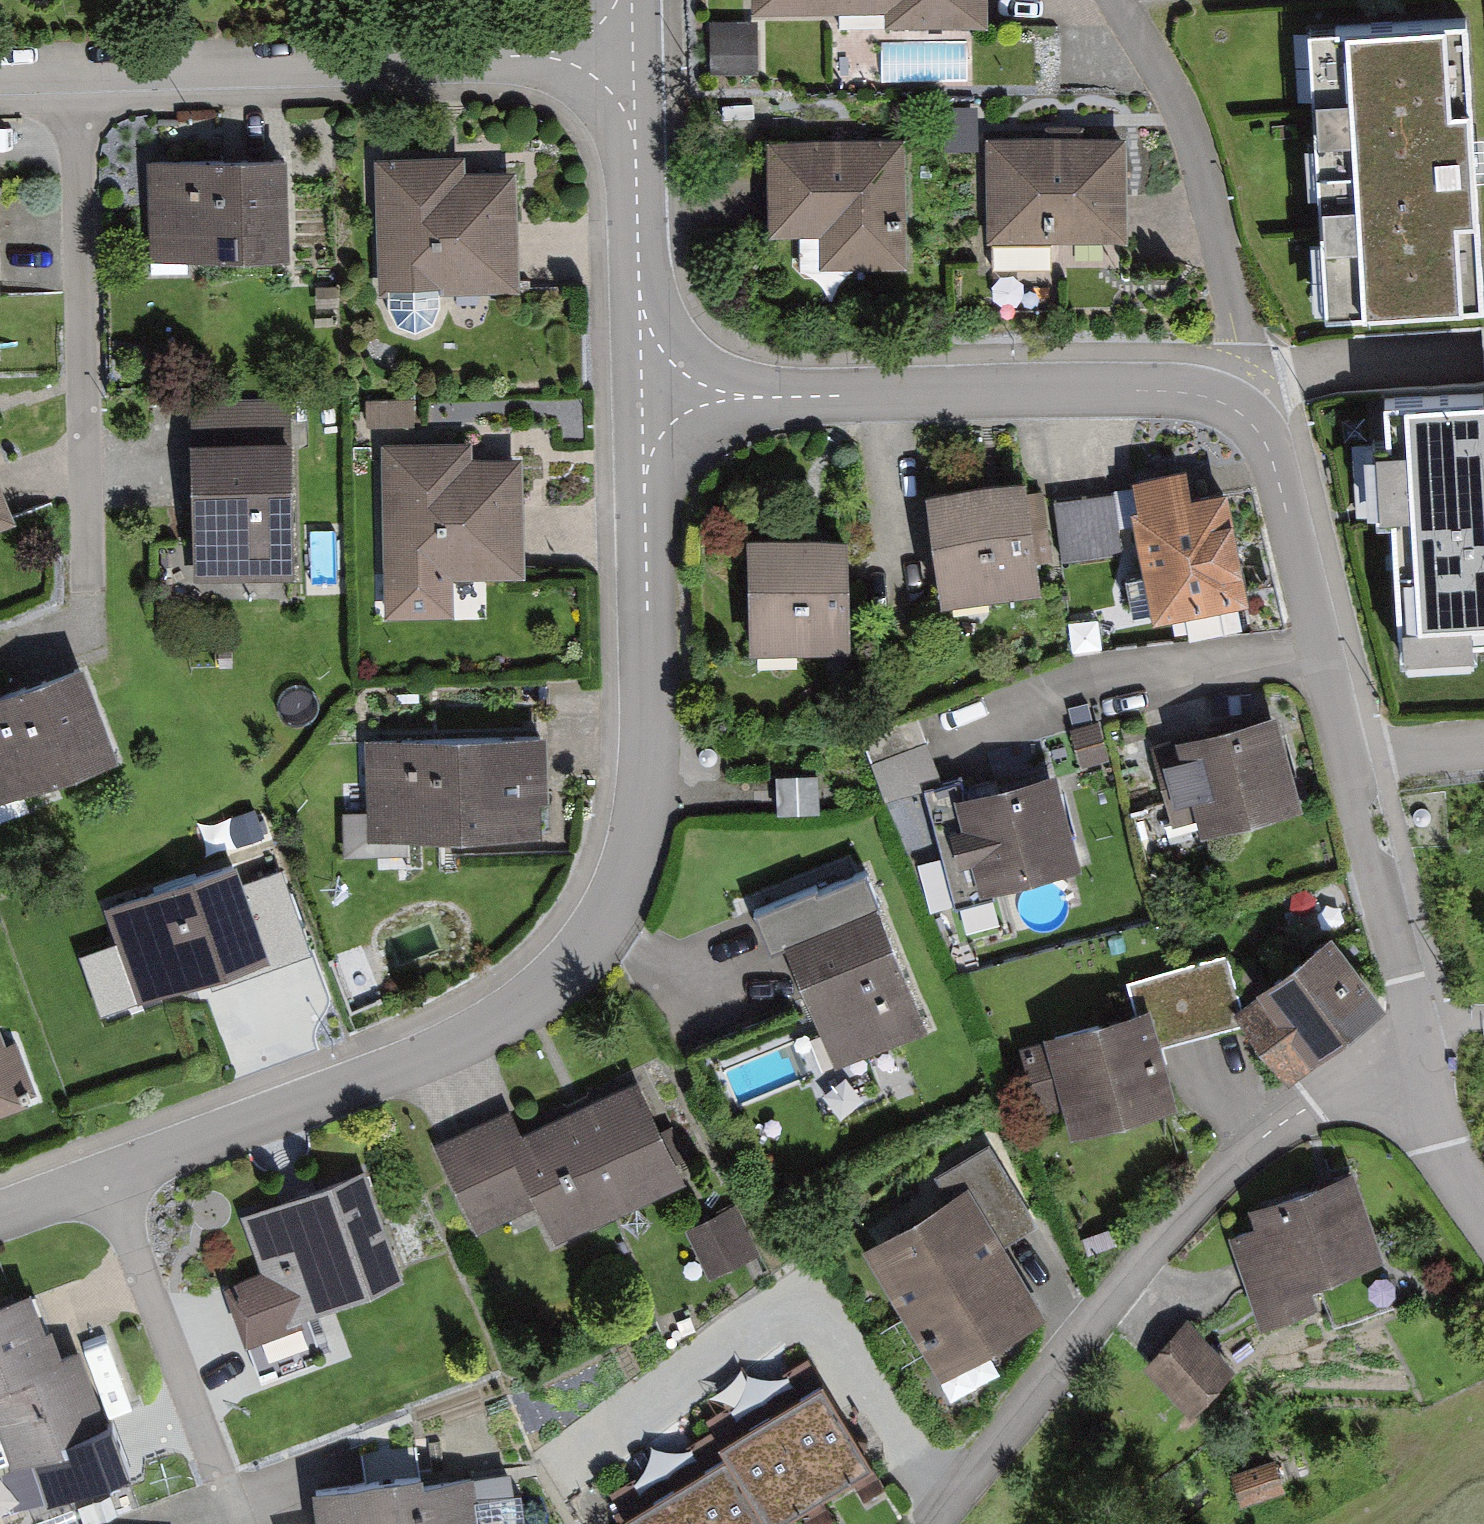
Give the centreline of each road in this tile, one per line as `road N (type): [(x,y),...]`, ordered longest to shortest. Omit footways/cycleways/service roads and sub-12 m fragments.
road 1 (residential): [(643,396),(650,769),(646,830),(609,929),(526,1009),(461,1046),(107,1178)]
road 2 (residential): [(1403,1078),(1413,1021),(1272,459),(1255,429),(1225,402)]
road 3 (residential): [(938,1523),(1174,1225),(1261,1143),(1331,1096),(1403,1078)]
road 4 (residential): [(0,71),(631,53)]
road 5 (residential): [(1225,402),(1148,391),(643,396)]
road 6 (residential): [(1225,402),(1238,344),(1198,136),(1120,0)]
road 7 (residential): [(107,1178),(244,1523)]
road 8 (residential): [(631,53),(643,396)]
road 9 (residential): [(1483,1216),(1403,1078)]

